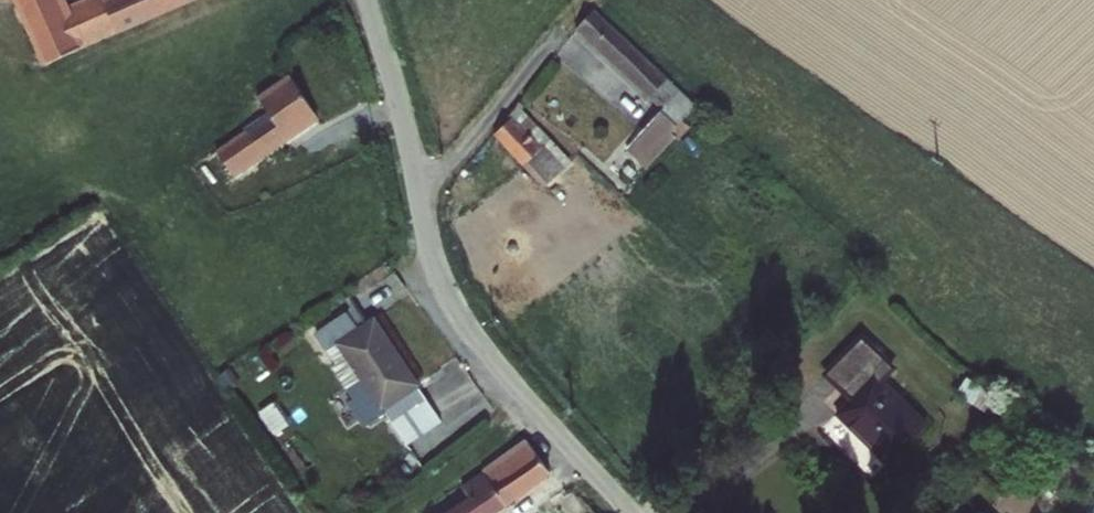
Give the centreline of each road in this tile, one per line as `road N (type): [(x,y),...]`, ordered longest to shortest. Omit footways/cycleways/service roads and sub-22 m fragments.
road 1 (unclassified): [(627,512),(490,356),(449,296),(425,234),(401,110),(365,0)]

